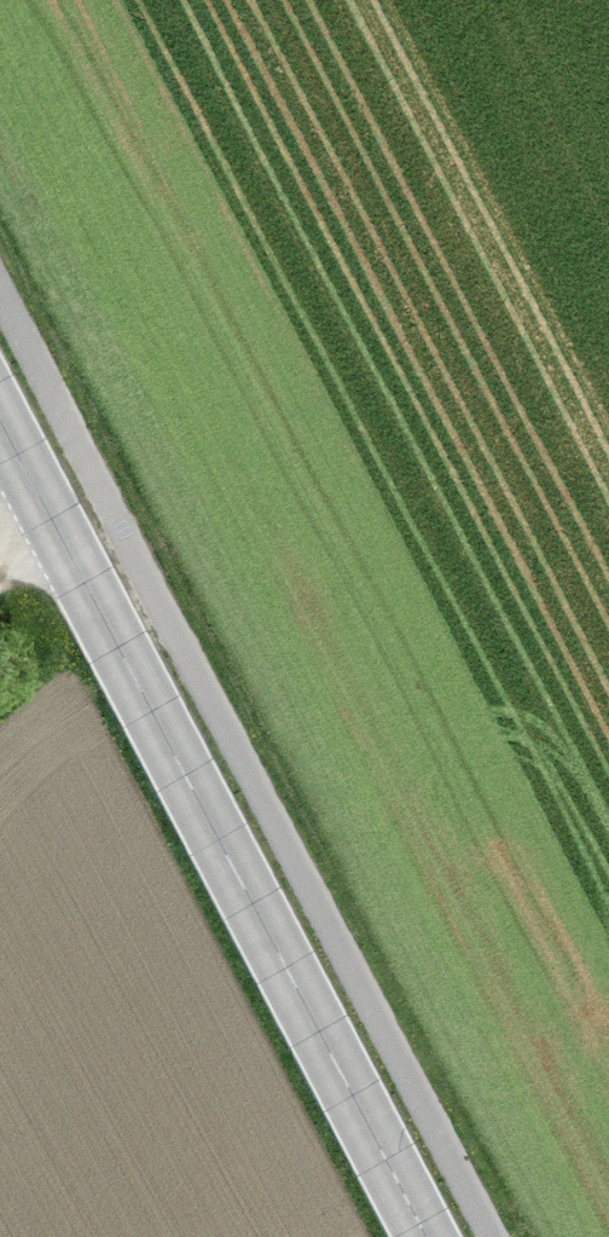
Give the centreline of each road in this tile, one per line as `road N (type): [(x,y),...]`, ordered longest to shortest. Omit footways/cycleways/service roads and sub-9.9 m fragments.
road 1 (track): [(0,293),(493,1236)]
road 2 (tertiary): [(426,1236),(0,419)]

